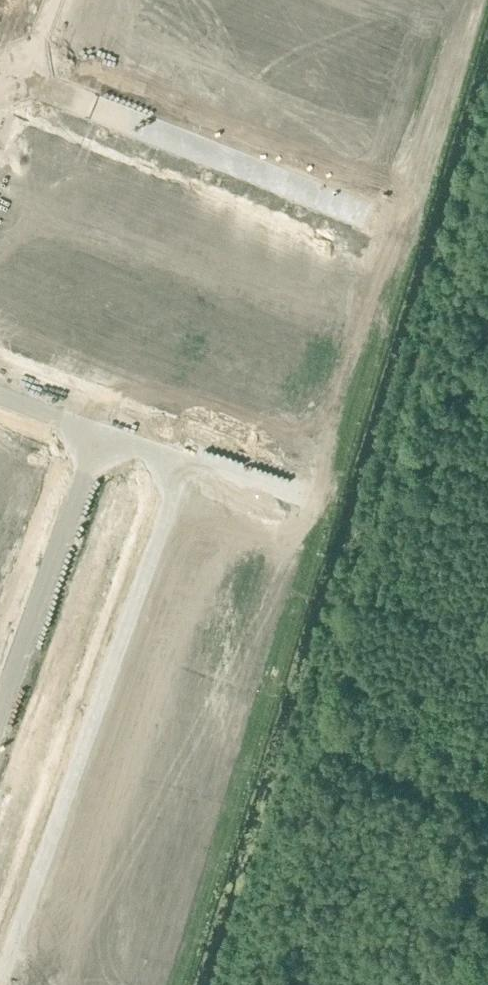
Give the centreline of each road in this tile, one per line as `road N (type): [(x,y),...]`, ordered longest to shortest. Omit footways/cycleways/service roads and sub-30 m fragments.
road 1 (unknown): [(181,468),(0,977)]
road 2 (residential): [(18,78),(365,217)]
road 3 (unclassified): [(0,708),(78,482),(59,426),(0,397)]
road 4 (unknown): [(48,419),(181,468),(196,462),(302,497)]

